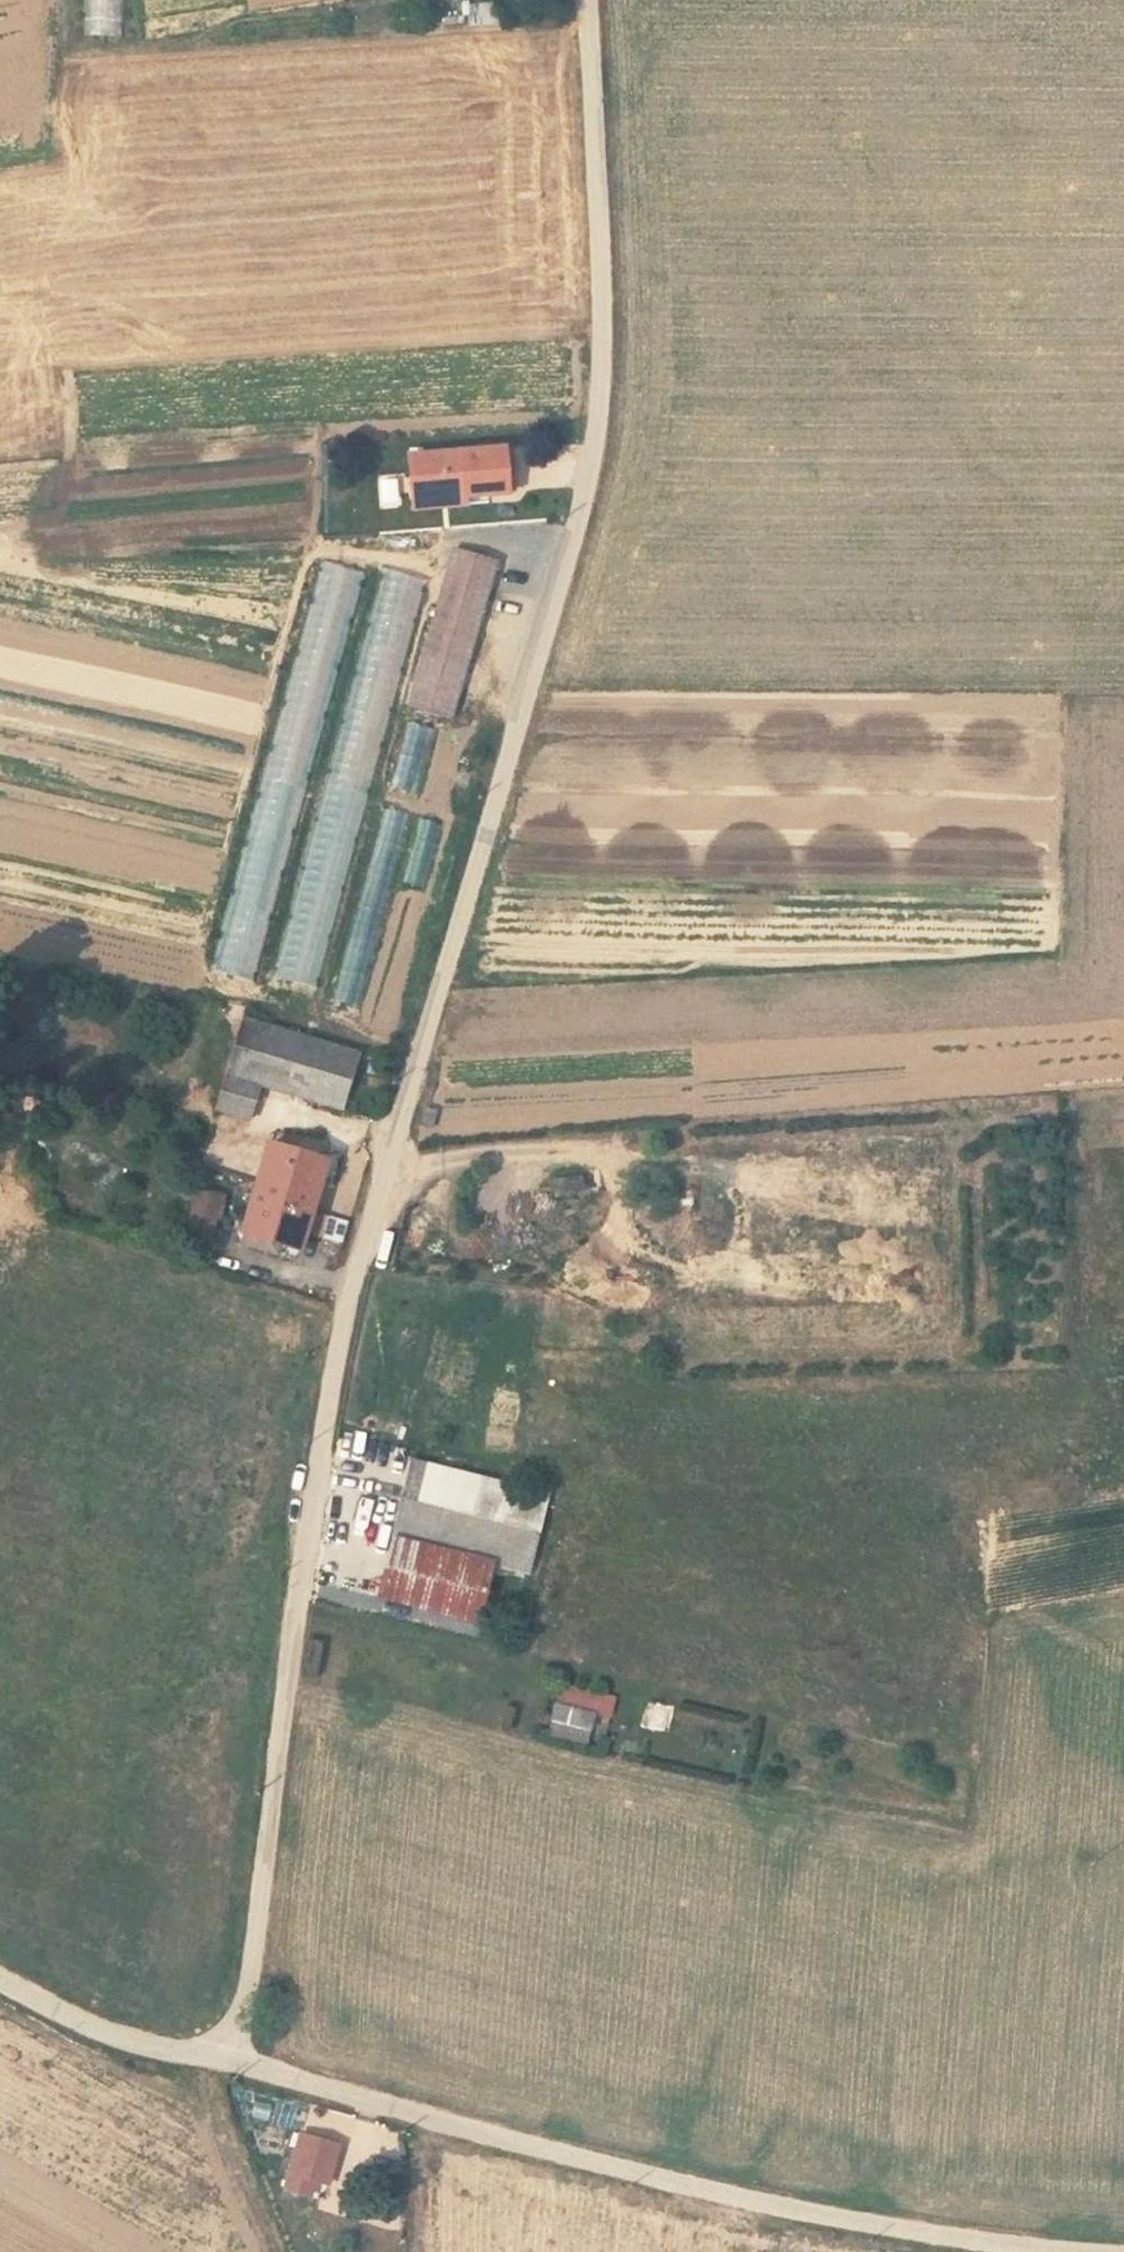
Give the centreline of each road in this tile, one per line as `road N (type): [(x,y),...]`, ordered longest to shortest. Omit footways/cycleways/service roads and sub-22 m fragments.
road 1 (unclassified): [(219,2057),(248,1994),(347,1309),(599,431),(603,339),(587,0)]
road 2 (unclassified): [(219,2057),(698,2187),(926,2233),(1081,2251)]
road 3 (unclassified): [(0,1980),(102,2030),(219,2057)]

